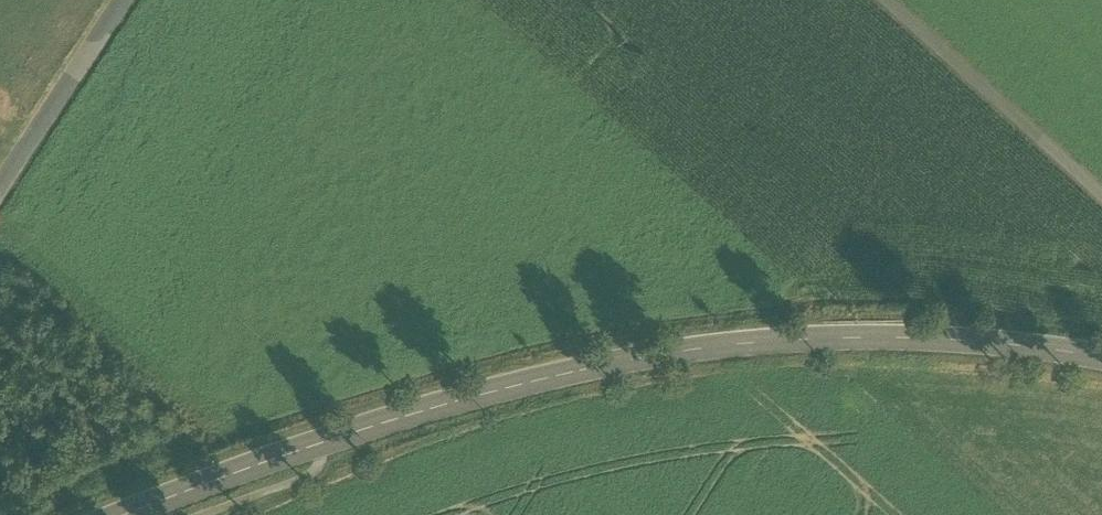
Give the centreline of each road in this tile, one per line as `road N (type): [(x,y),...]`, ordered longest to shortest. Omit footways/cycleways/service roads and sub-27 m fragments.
road 1 (secondary): [(1101,359),(850,338),(617,362),(356,431),(129,514)]
road 2 (track): [(1101,194),(887,0)]
road 3 (tertiary): [(0,182),(120,0)]

